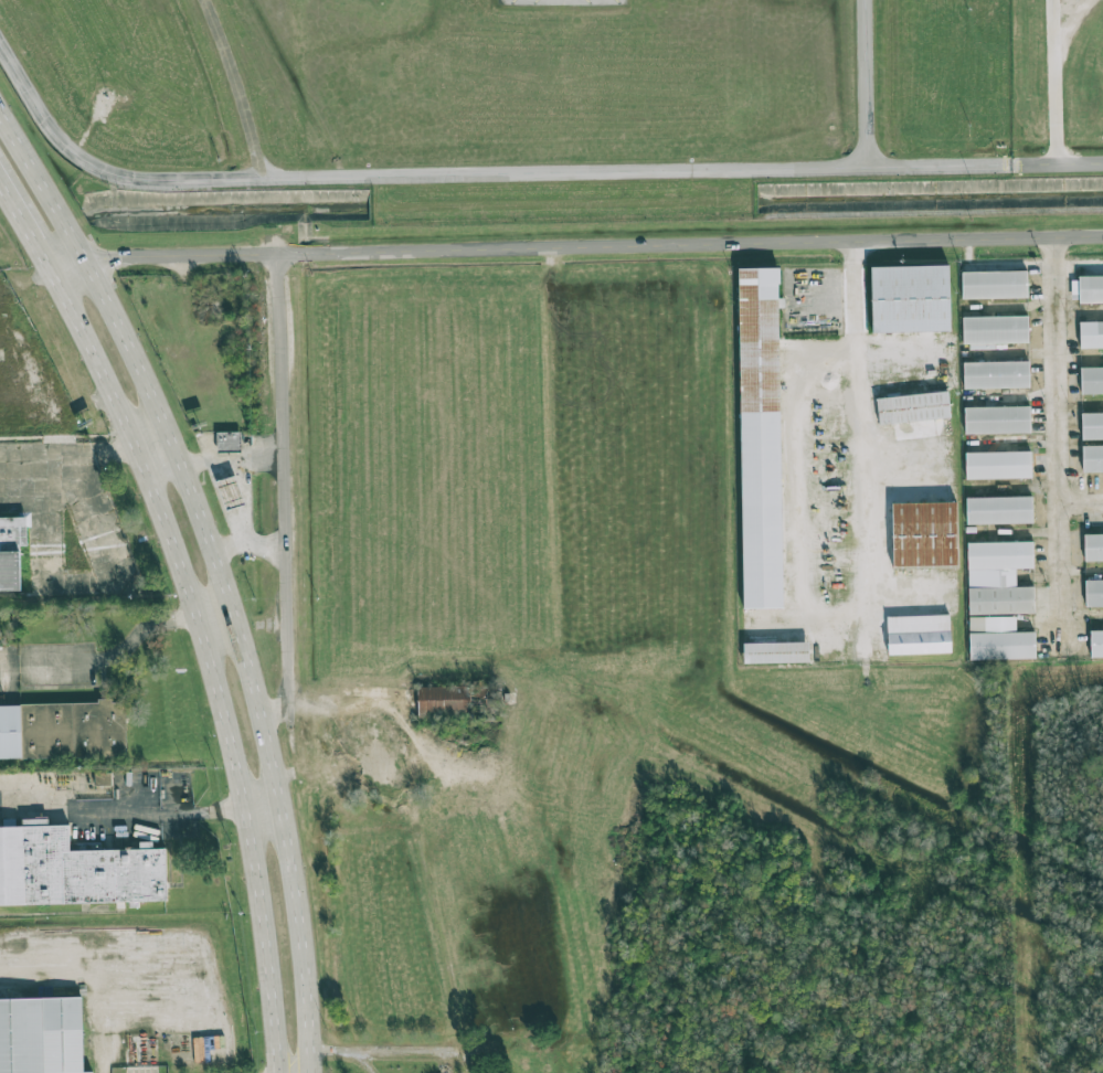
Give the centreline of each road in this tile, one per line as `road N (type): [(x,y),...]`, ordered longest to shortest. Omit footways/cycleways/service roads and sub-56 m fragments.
road 1 (primary): [(309,1072),(290,851),(244,623),(168,413),(95,259),(0,100)]
road 2 (primary): [(57,266),(185,560),(233,714),(276,1072)]
road 3 (residential): [(278,251),(1102,234)]
road 4 (residential): [(278,251),(291,694),(269,724)]
road 5 (residential): [(57,266),(129,255),(278,251)]

